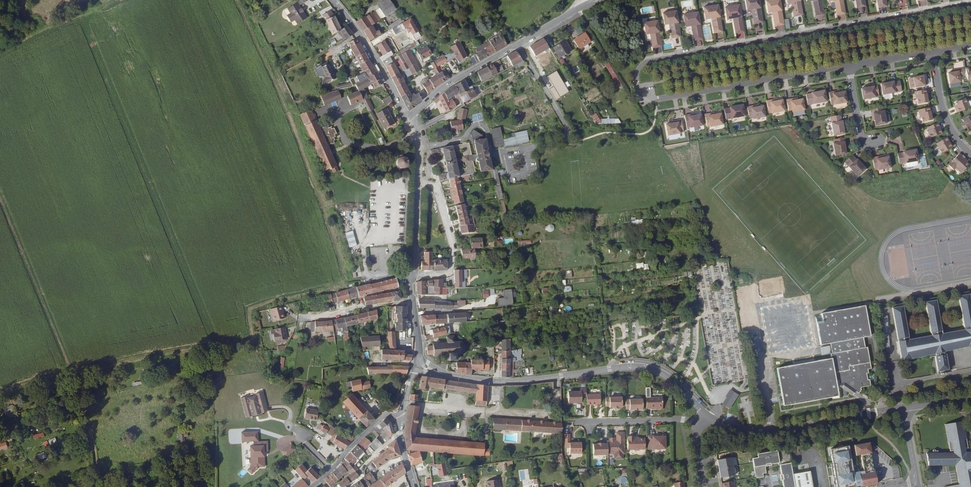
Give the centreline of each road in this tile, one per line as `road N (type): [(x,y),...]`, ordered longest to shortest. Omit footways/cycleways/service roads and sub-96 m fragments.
road 1 (residential): [(848,66),(644,102),(634,74),(644,61),(970,3)]
road 2 (residential): [(418,149),(460,140),(481,125),(492,155),(502,154),(506,176),(528,171),(522,149),(566,136),(517,46)]
road 3 (tertiary): [(709,417),(647,368),(503,384),(418,363)]
road 4 (tertiary): [(418,149),(411,282),(418,363)]
road 5 (tertiary): [(906,407),(761,431),(709,417)]
road 6 (tertiary): [(409,119),(332,0)]
road 7 (tertiary): [(409,119),(453,81),(517,46)]
road 8 (track): [(465,412),(555,415),(558,377)]
road 9 (residential): [(575,422),(701,422)]

